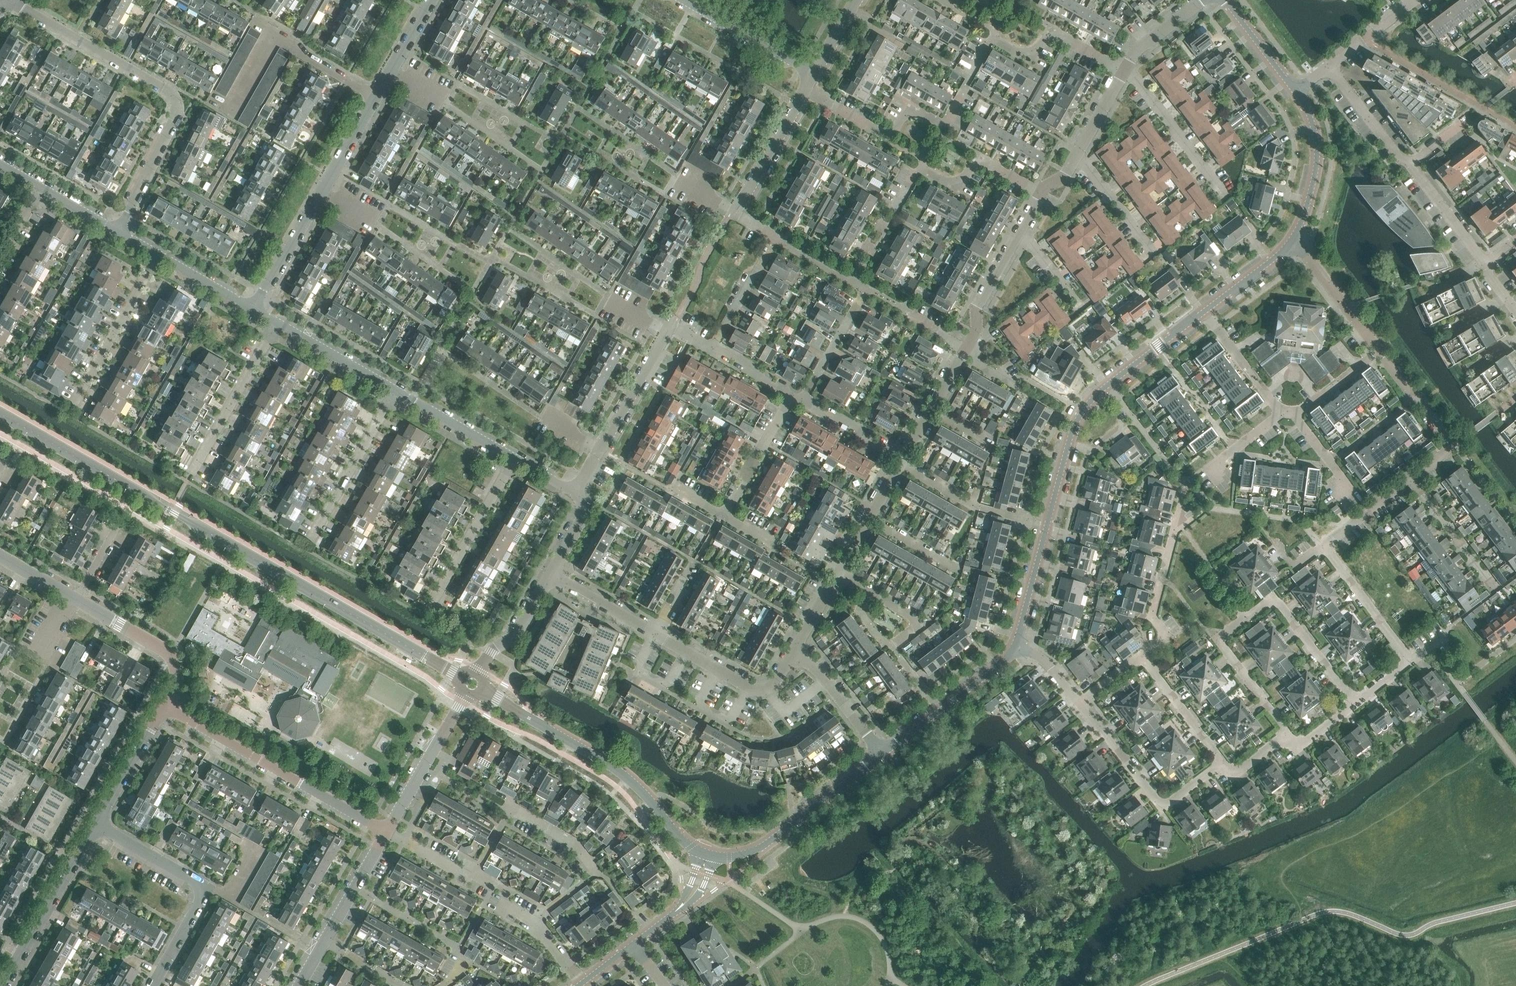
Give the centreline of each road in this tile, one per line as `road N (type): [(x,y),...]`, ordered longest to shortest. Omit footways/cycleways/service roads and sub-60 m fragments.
road 1 (tertiary): [(462,676),(0,414)]
road 2 (tertiary): [(1014,645),(1080,416),(1205,311)]
road 3 (residential): [(116,230),(178,110),(171,93),(13,0)]
road 4 (residential): [(1291,741),(1216,638),(1246,616),(1275,599),(1354,702)]
road 5 (tertiary): [(708,855),(681,840),(629,781),(484,689)]
road 6 (residential): [(539,930),(540,916),(596,871),(573,843),(511,811),(472,883)]
road 7 (residential): [(807,85),(890,134),(907,105),(943,121),(992,31)]
road 8 (residential): [(387,833),(165,706)]
road 9 (residential): [(156,985),(208,888),(102,823)]
road 10 (tertiary): [(708,855),(738,856),(764,845),(883,753)]
road 11 (residential): [(1222,762),(1163,808),(1080,706)]
road 12 (residential): [(4,985),(102,823)]
road 13 (unclassified): [(579,495),(668,334)]
road 14 (residential): [(72,414),(159,255)]
road 15 (residential): [(309,549),(395,390)]
road 16 (residential): [(426,615),(515,458)]
road 17 (residential): [(189,480),(276,322)]
road 18 (residential): [(961,355),(977,303),(1039,195)]
road 19 (residential): [(897,205),(919,164),(947,179),(989,168),(1039,195)]
road 20 (tertiary): [(883,753),(1014,645)]
road 21 (residential): [(1380,354),(1450,449),(1412,480)]
road 22 (residential): [(1145,659),(1164,643),(1153,617),(1173,540),(1189,511)]
road 23 (residential): [(793,652),(770,685),(752,688),(659,635)]
road 24 (residential): [(165,706),(179,678),(172,658),(77,600)]
road 25 (residential): [(1126,71),(1067,34),(1047,36),(1035,55),(992,31)]
road 26 (residential): [(387,833),(466,694)]
road 27 (tertiary): [(1294,239),(1317,160),(1314,129),(1294,89)]
road 28 (residential): [(322,191),(400,54)]
road 29 (residential): [(732,211),(807,85)]
road 30 (residential): [(813,73),(686,0)]
road 31 (residential): [(1380,354),(1294,239)]
road 32 (residential): [(1408,660),(1325,547)]
road 33 (residential): [(1492,594),(1412,480)]
road 34 (residential): [(723,515),(790,394)]
road 35 (residential): [(515,458),(395,390)]
road 36 (residential): [(395,390),(276,322)]
road 37 (residential): [(254,309),(322,191)]
road 38 (residential): [(883,753),(793,652)]
road 39 (residential): [(102,823),(165,706)]
road 40 (residential): [(889,646),(918,622),(839,571)]
road 41 (residential): [(1485,269),(1406,164)]
road 42 (residential): [(1205,173),(1126,71)]
road 43 (residential): [(1222,762),(1145,659)]
road 44 (residential): [(1283,413),(1205,311)]
road 45 (residential): [(805,402),(865,289)]
road 46 (residential): [(324,943),(387,833)]
road 47 (residential): [(659,635),(550,571)]
road 48 (residential): [(1406,164),(1327,66)]
road 49 (unclassified): [(479,672),(513,636),(550,571)]

